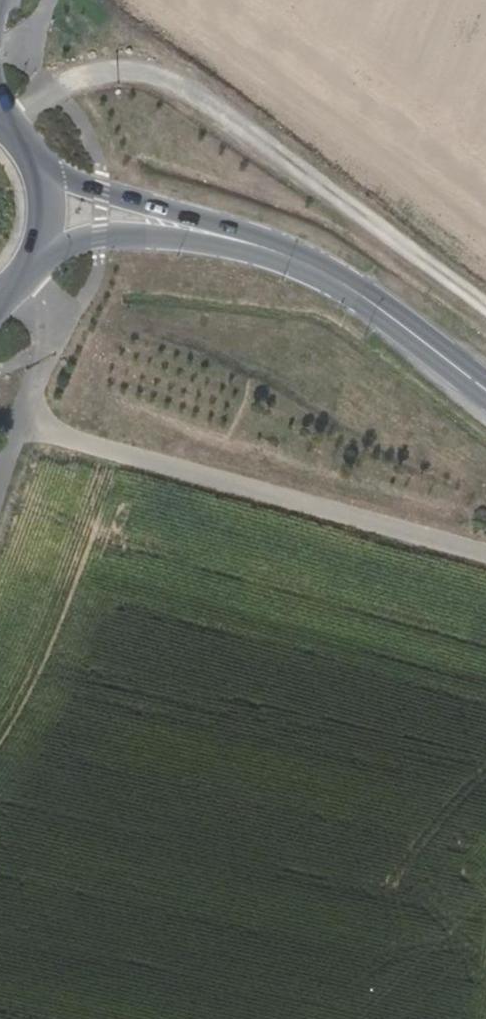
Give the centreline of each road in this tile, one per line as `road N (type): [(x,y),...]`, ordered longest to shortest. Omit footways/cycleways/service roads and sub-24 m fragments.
road 1 (track): [(16,130),(56,93),(105,71),(171,80),(485,308)]
road 2 (secondary): [(485,390),(339,280),(257,244)]
road 3 (secondary): [(257,244),(83,187),(32,150)]
road 4 (secondary): [(32,270),(101,231),(257,244)]
road 5 (secondary): [(32,270),(49,210),(32,150)]

